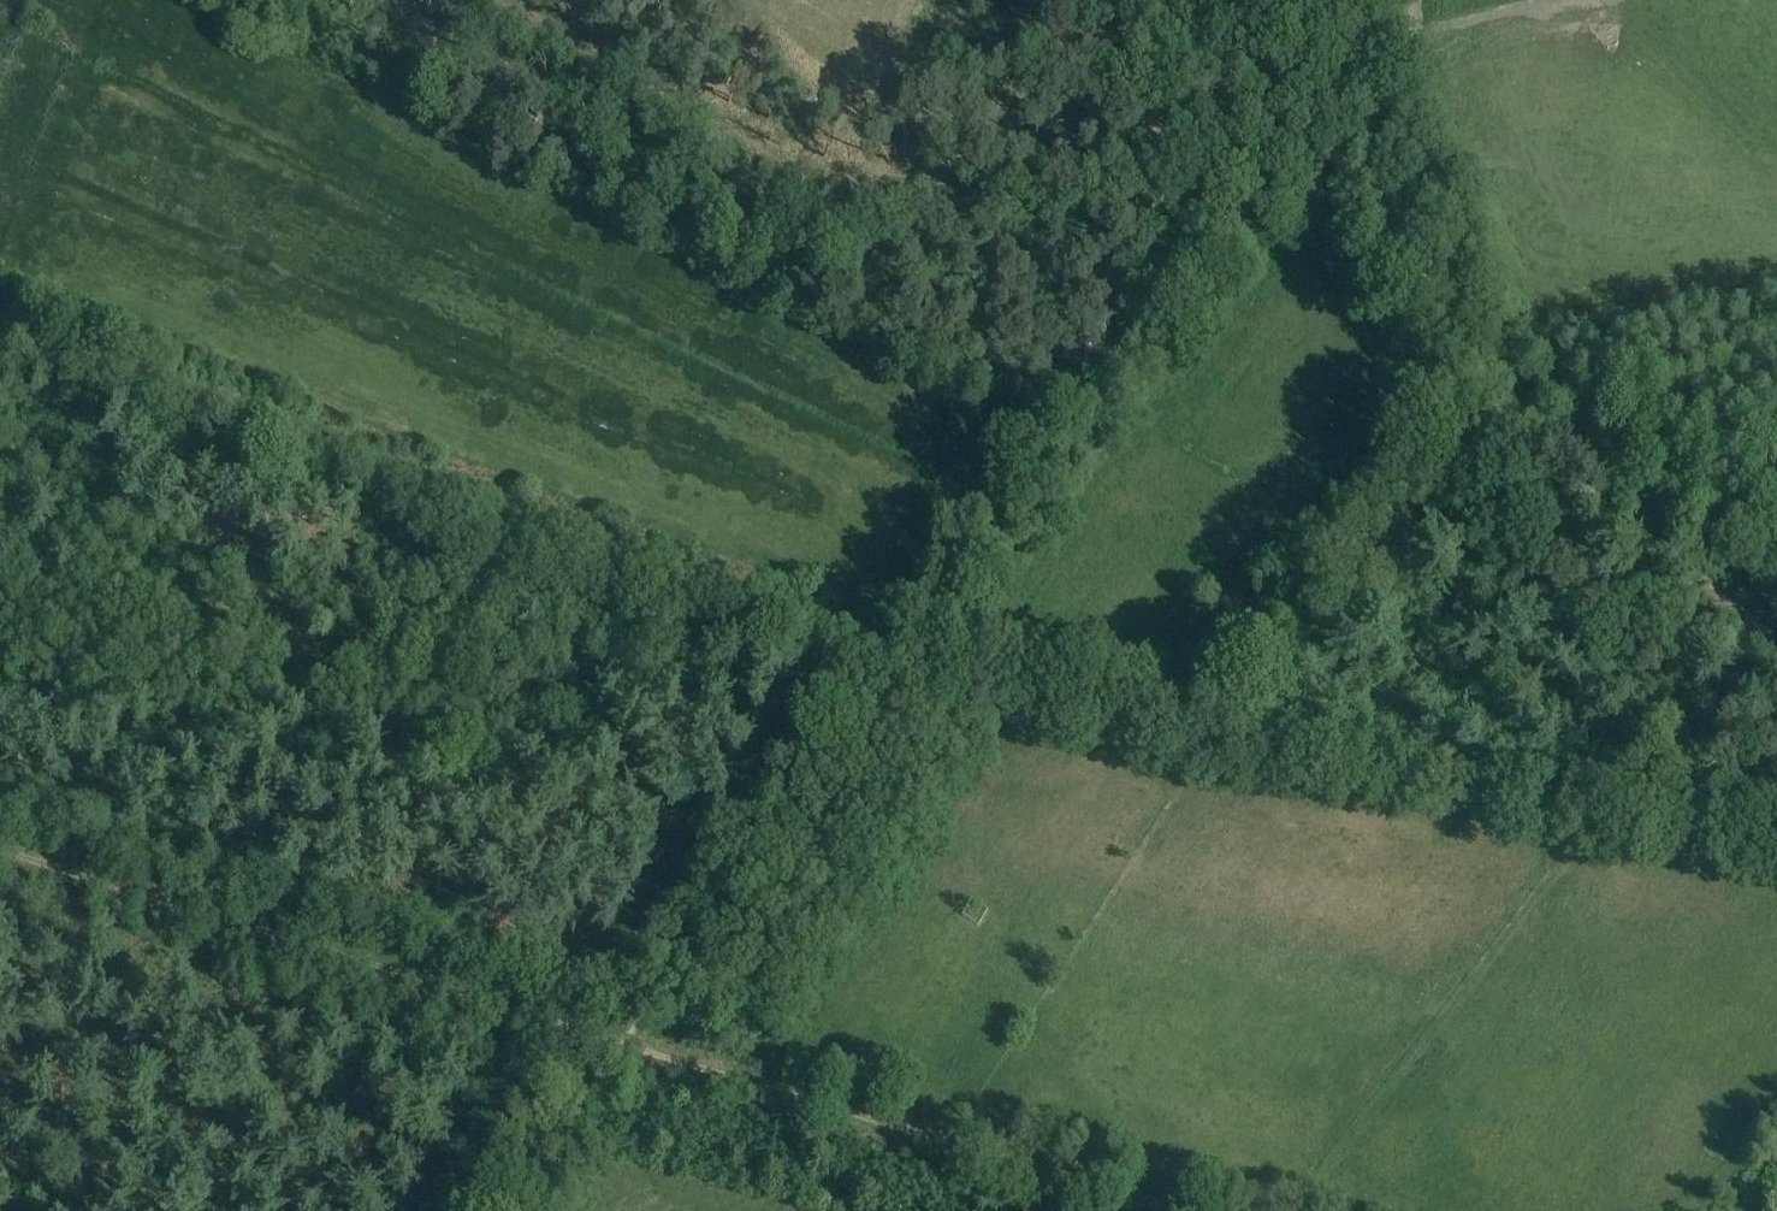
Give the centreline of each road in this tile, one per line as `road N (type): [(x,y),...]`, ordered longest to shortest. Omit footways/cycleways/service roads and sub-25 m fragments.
road 1 (unclassified): [(0,333),(1004,690),(1128,720),(1776,826)]
road 2 (track): [(1360,112),(1445,322),(1481,378),(1579,480),(1776,640)]
road 3 (track): [(899,658),(709,905),(621,1046)]
road 4 (track): [(621,1046),(489,1210)]

